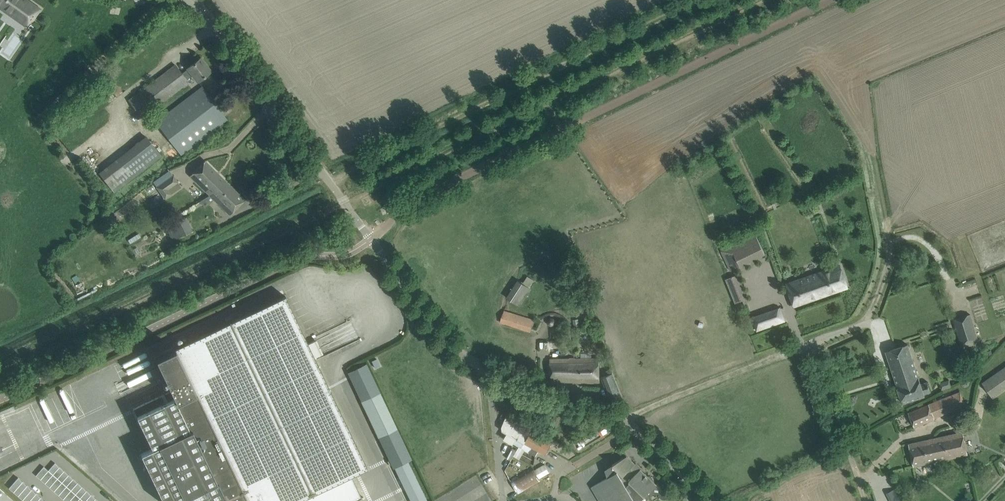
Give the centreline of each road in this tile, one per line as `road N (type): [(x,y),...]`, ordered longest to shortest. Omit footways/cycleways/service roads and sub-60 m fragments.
road 1 (unclassified): [(489,367),(439,333),(197,0)]
road 2 (track): [(332,185),(378,154),(698,0)]
road 3 (unclassified): [(714,500),(594,400),(489,367)]
road 4 (residential): [(867,500),(813,345)]
road 5 (track): [(623,418),(771,361)]
road 6 (unclassified): [(503,500),(489,367)]

